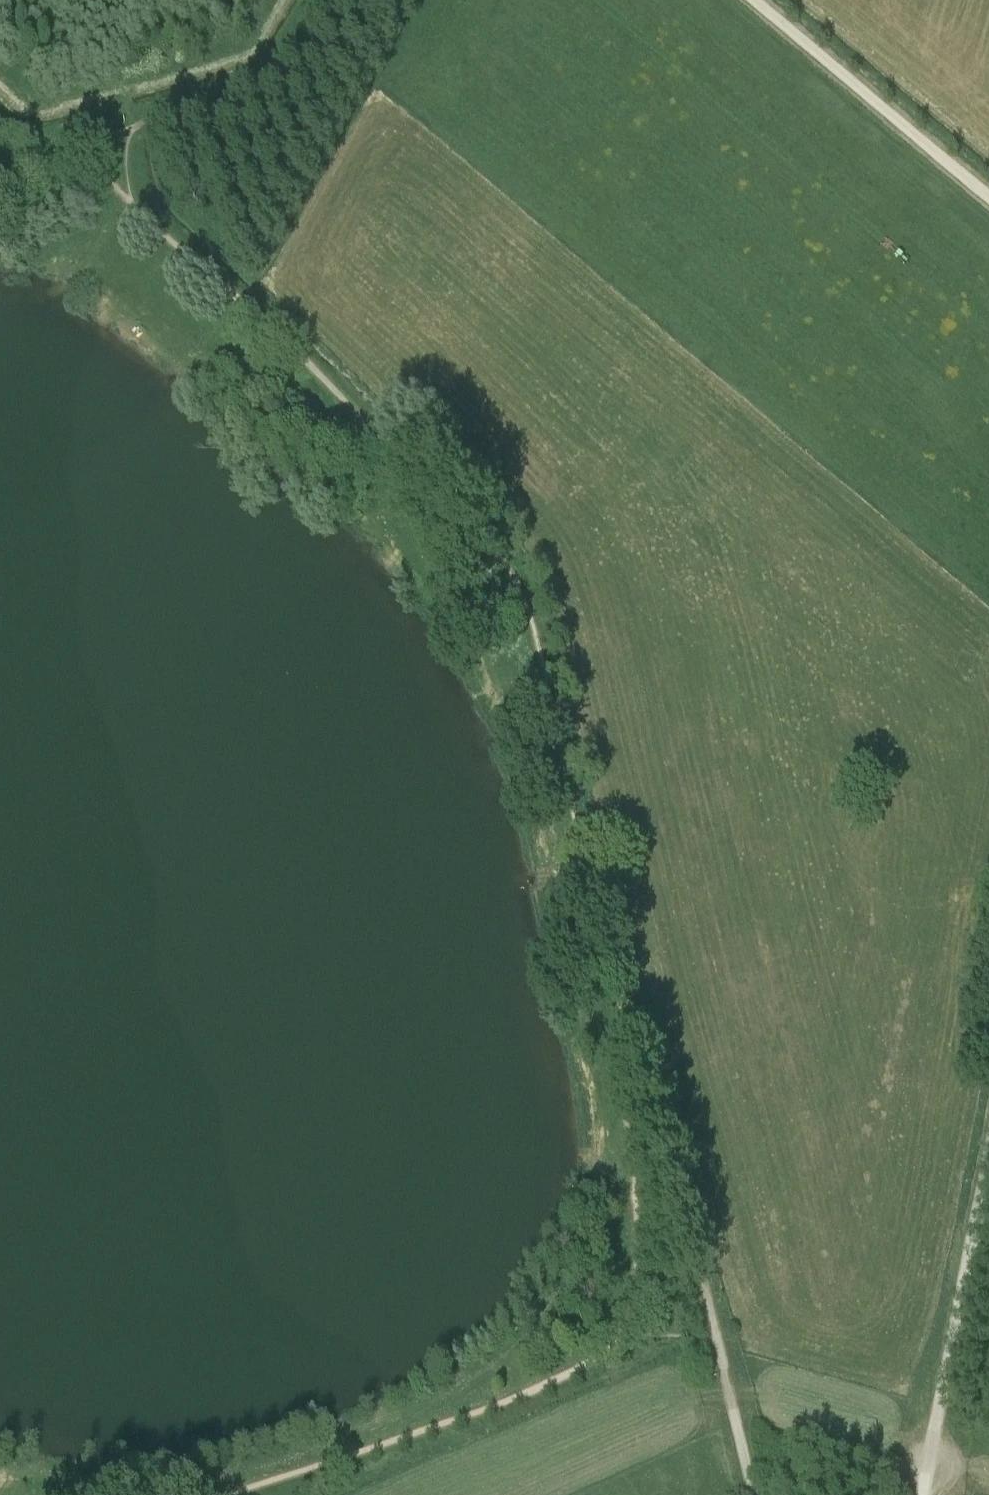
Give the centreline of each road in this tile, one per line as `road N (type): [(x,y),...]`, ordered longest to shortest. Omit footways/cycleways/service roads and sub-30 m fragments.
road 1 (unclassified): [(988,1187),(929,1494)]
road 2 (track): [(988,197),(754,0)]

